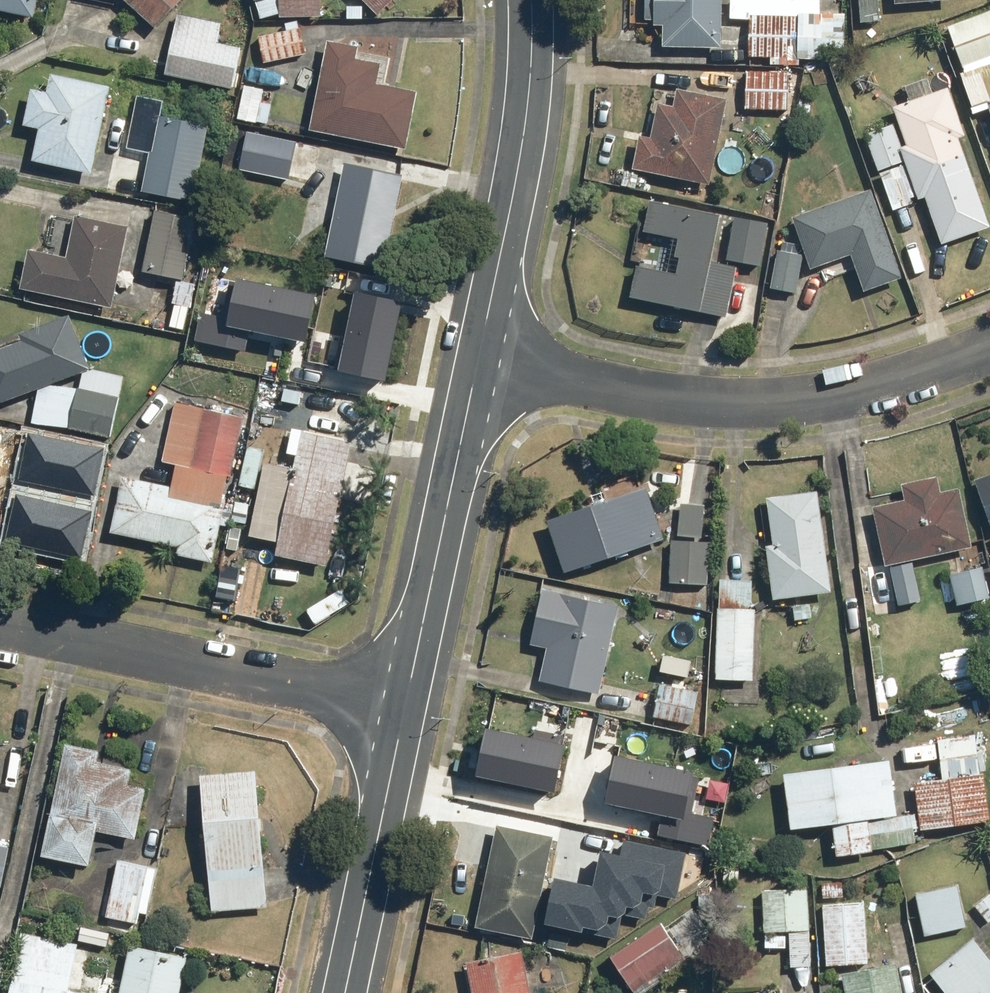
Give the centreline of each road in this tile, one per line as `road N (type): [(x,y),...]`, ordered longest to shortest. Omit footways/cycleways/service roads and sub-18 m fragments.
road 1 (residential): [(989,351),(890,387),(778,405),(682,399),(478,362)]
road 2 (residential): [(0,618),(405,705)]
road 3 (tertiary): [(533,0),(531,87),(515,193),(478,362)]
road 4 (tertiary): [(478,362),(405,705)]
road 5 (tertiary): [(405,705),(346,992)]

